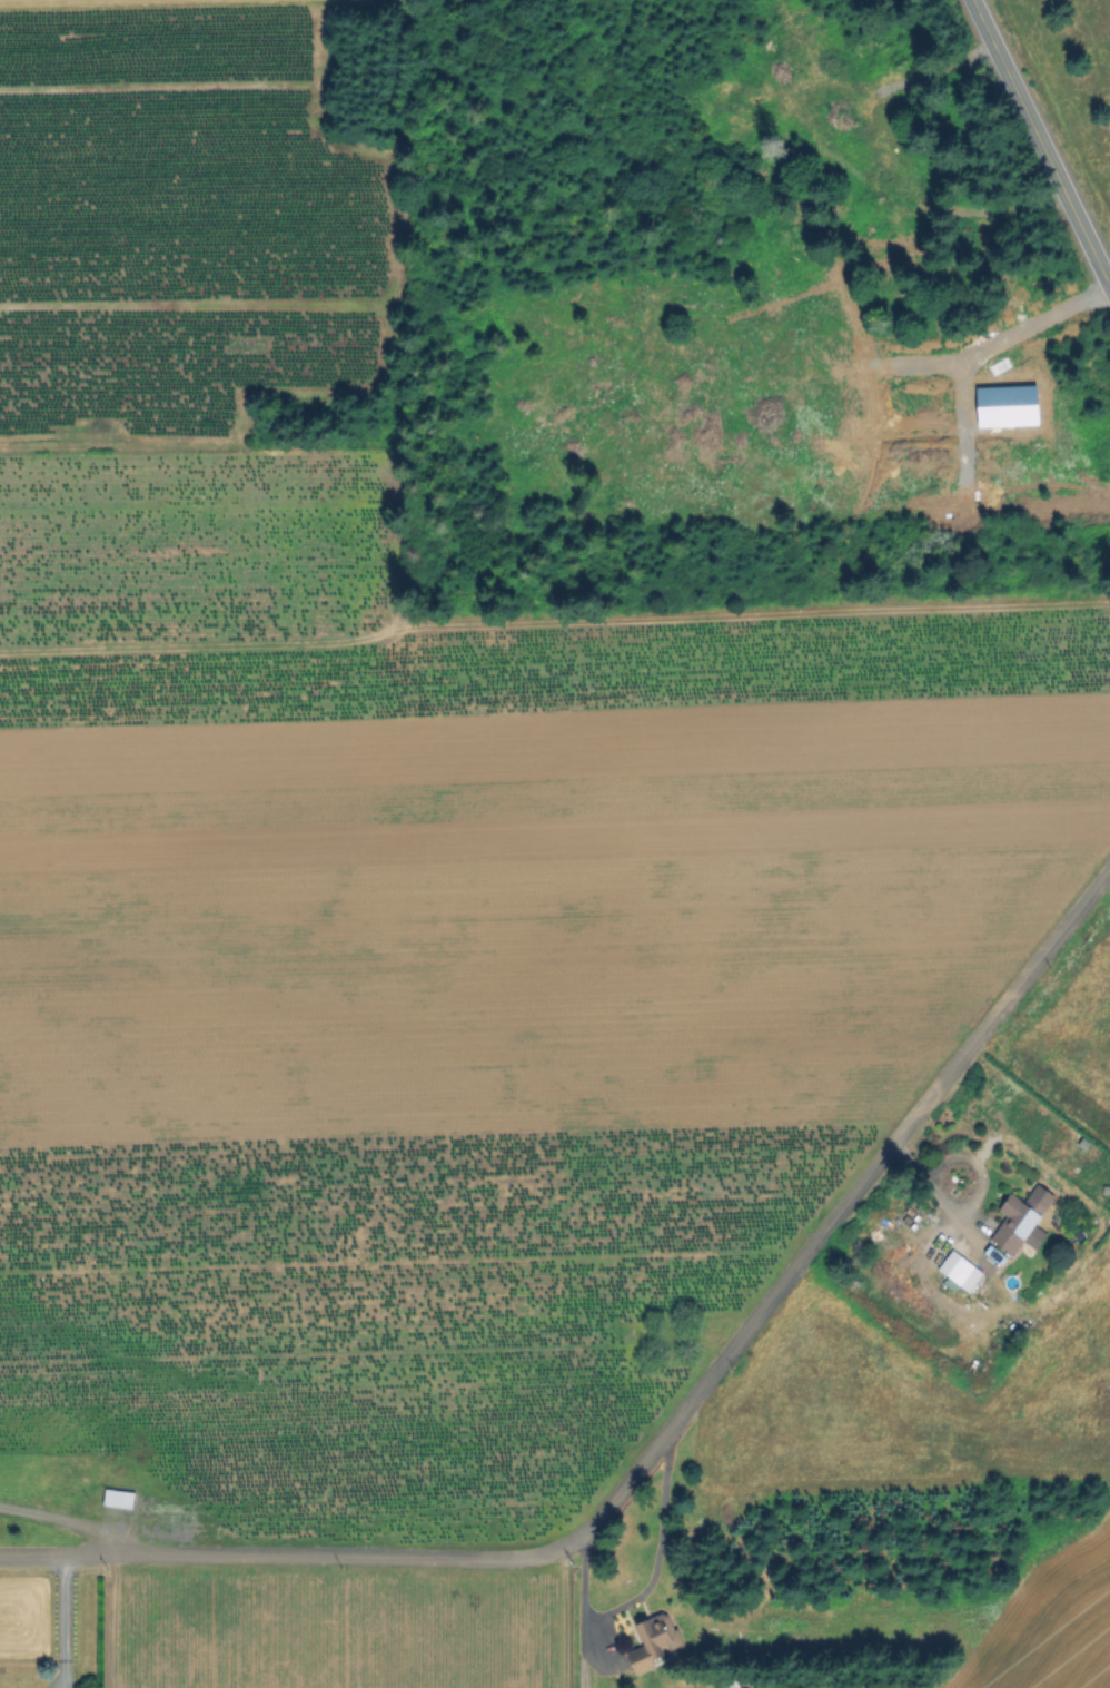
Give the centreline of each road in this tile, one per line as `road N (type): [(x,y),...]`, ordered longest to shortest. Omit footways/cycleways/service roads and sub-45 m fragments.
road 1 (residential): [(1109,875),(594,1524),(565,1546),(467,1560),(0,1554)]
road 2 (secondary): [(973,0),(1109,283)]

